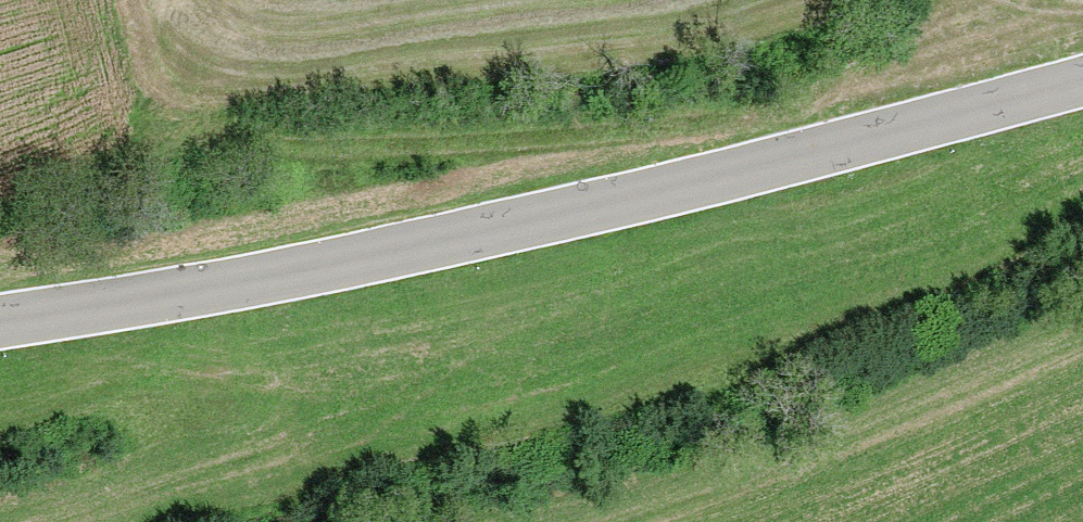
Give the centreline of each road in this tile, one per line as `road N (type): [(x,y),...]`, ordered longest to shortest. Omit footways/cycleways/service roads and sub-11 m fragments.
road 1 (tertiary): [(1082,78),(771,161),(327,263),(0,315)]
road 2 (track): [(771,161),(259,151),(184,127),(139,0)]

